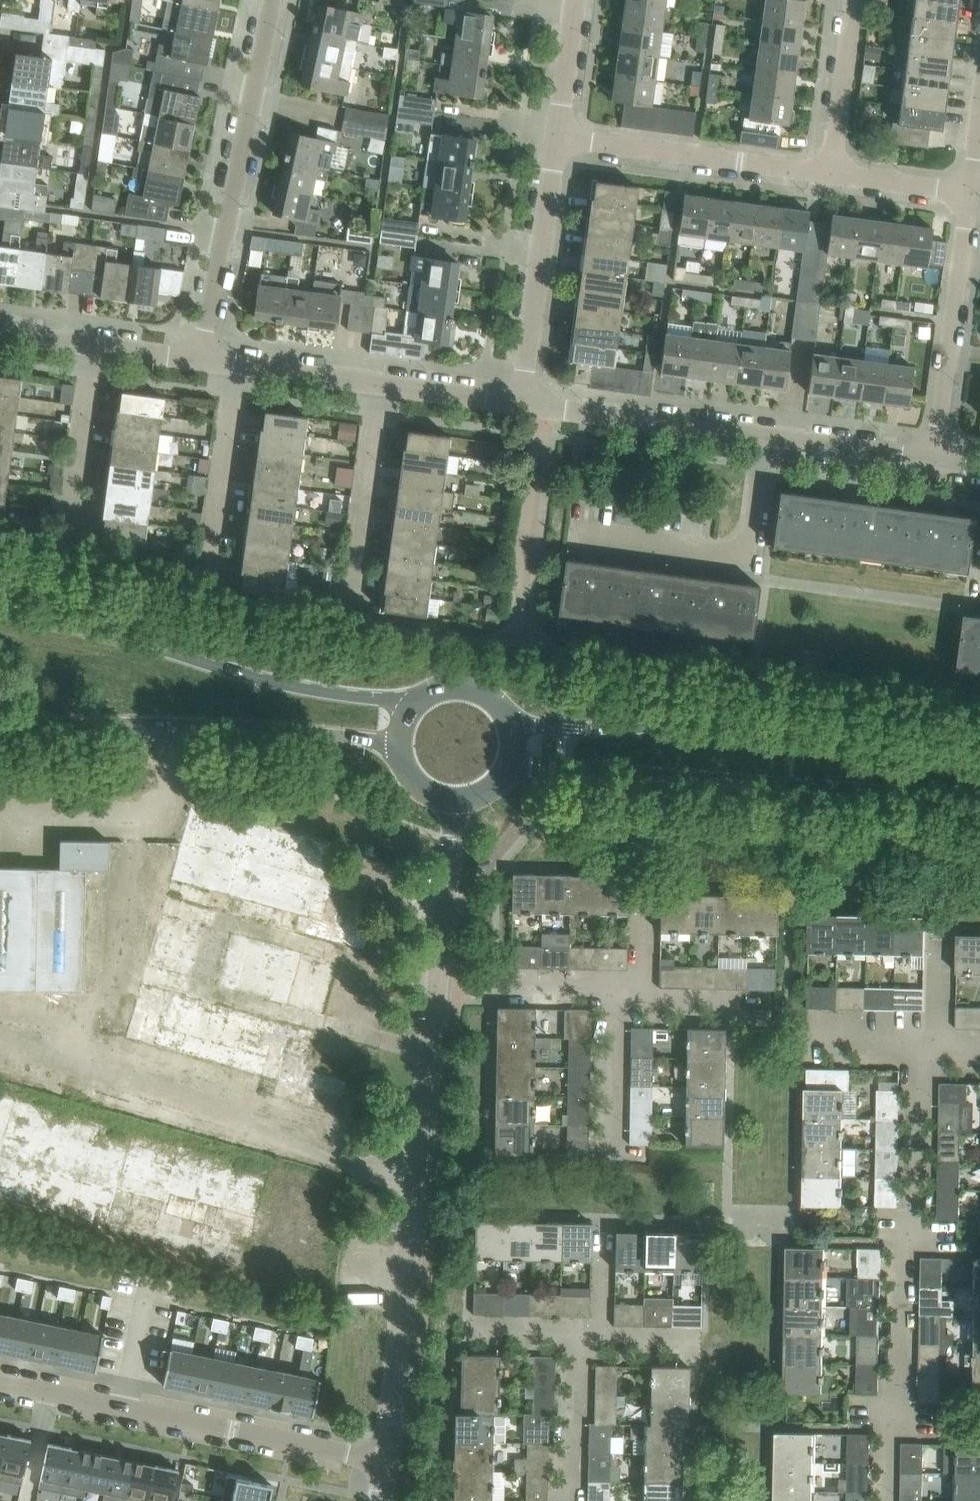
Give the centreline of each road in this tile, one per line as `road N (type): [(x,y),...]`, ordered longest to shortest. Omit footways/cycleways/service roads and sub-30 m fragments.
road 1 (residential): [(389,1465),(437,984)]
road 2 (residential): [(884,1500),(886,1431),(898,1398),(902,1243),(917,1228),(920,1026)]
road 3 (tertiary): [(979,763),(680,722),(605,730),(509,724)]
road 4 (tertiary): [(509,763),(979,803)]
road 5 (tertiary): [(415,705),(291,687),(150,643),(0,609)]
road 6 (tertiary): [(0,727),(177,723),(399,741)]
road 7 (residential): [(0,1384),(389,1465)]
road 8 (residential): [(200,358),(272,0)]
road 9 (residential): [(784,1004),(639,1000),(614,988),(437,984)]
road 10 (residential): [(579,533),(753,558),(770,437)]
road 11 (residential): [(830,173),(557,137)]
road 12 (residential): [(520,405),(557,137)]
road 13 (residential): [(935,458),(969,193)]
road 14 (residential): [(770,437),(520,405)]
road 15 (residential): [(351,602),(379,384)]
road 16 (residential): [(208,581),(239,364)]
road 17 (residential): [(68,529),(91,344)]
road 18 (residential): [(437,984),(456,800)]
road 19 (residential): [(830,173),(854,0)]
road 20 (residential): [(935,458),(770,437)]
road 21 (residential): [(520,405),(379,384)]
road 22 (residential): [(379,384),(239,364)]
road 23 (residential): [(969,193),(830,173)]
road 24 (residential): [(557,137),(576,0)]

